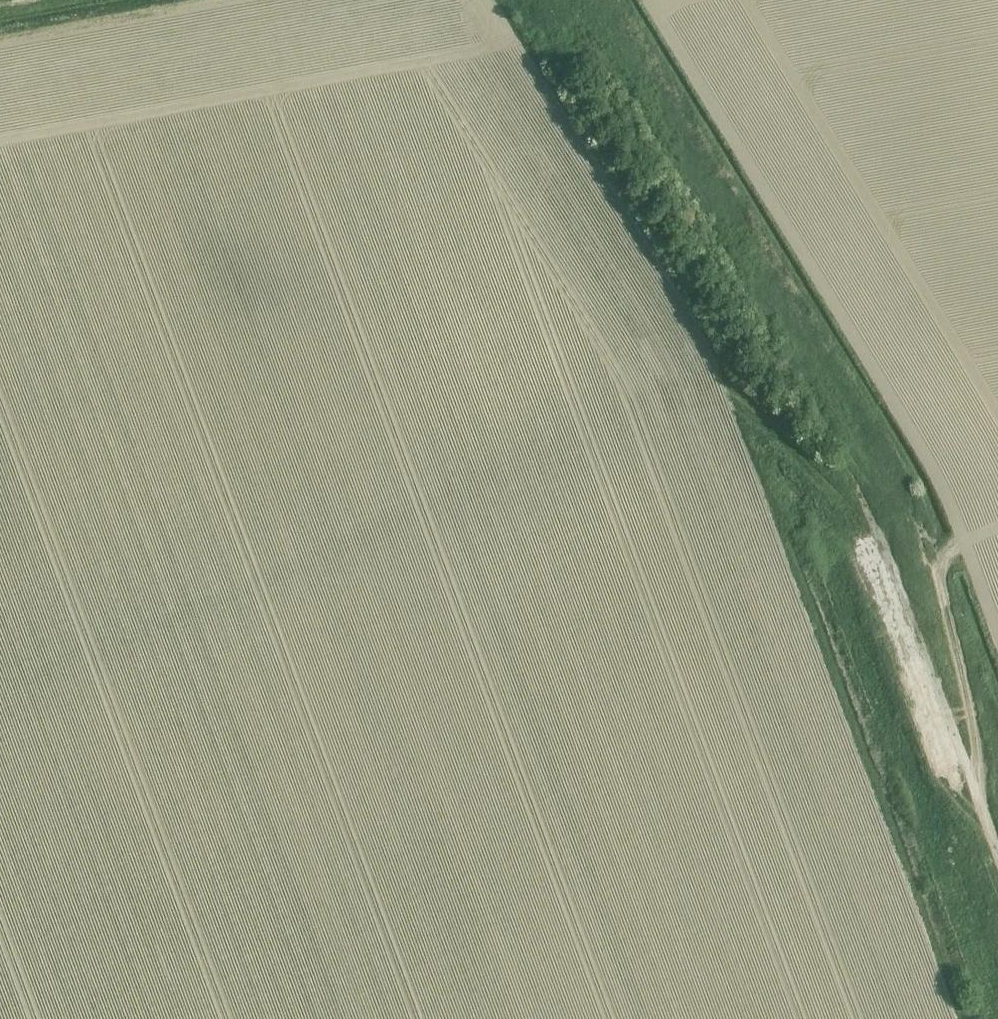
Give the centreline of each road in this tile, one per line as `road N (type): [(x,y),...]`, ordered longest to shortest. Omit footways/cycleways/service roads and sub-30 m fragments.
road 1 (unclassified): [(997,863),(860,488)]
road 2 (track): [(972,794),(971,713),(937,573),(940,561),(965,545)]
road 3 (track): [(710,395),(737,393),(758,407),(871,513)]

